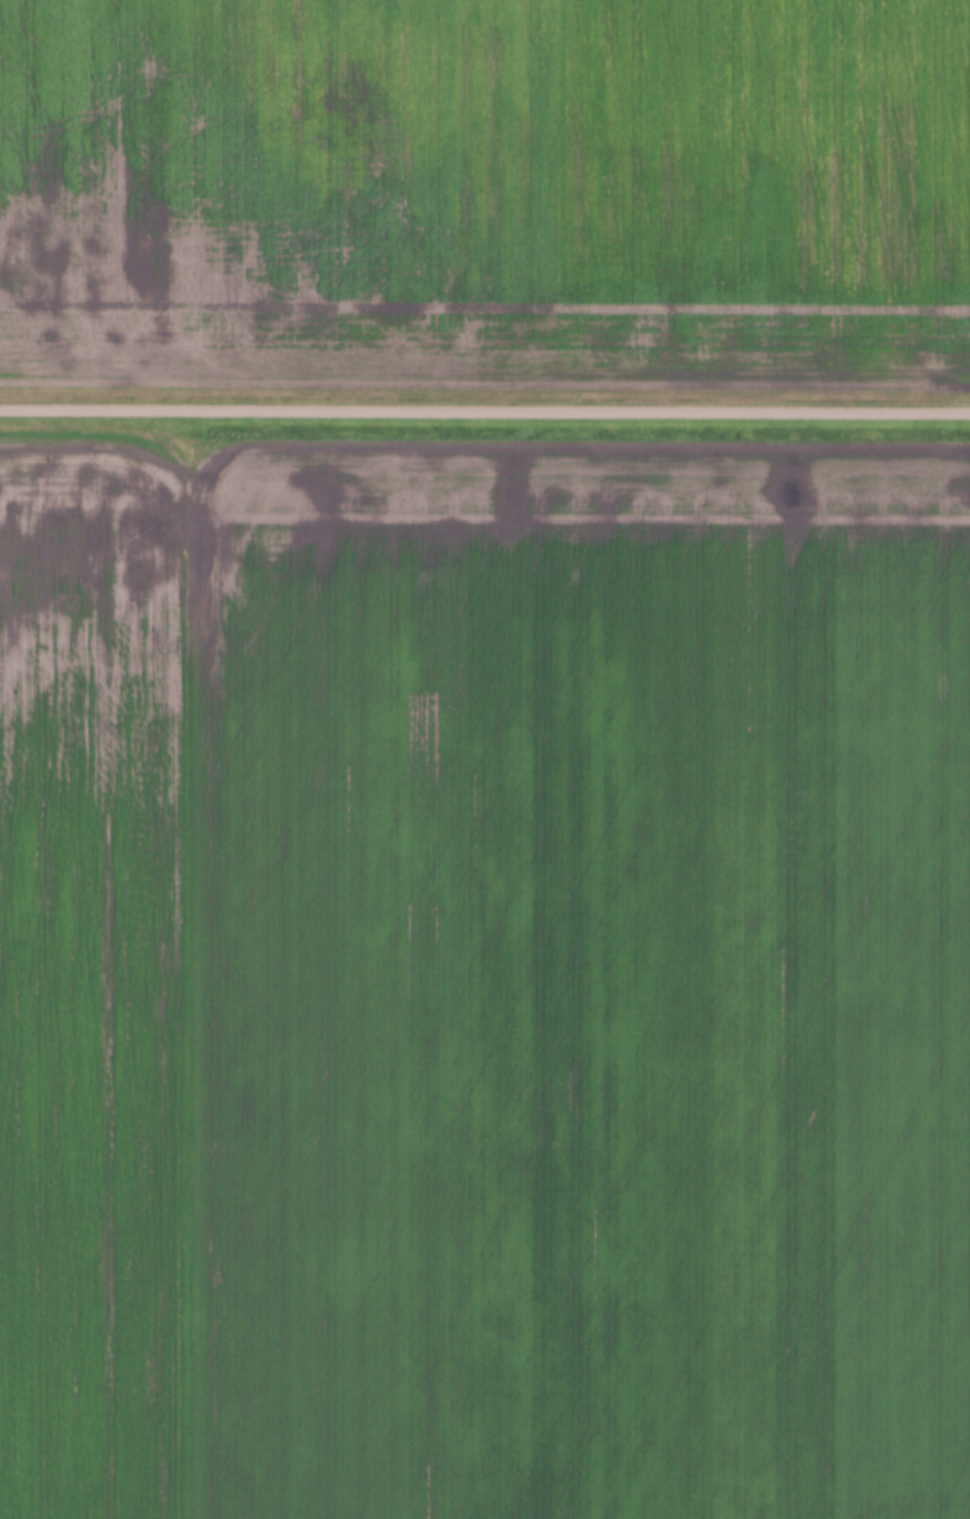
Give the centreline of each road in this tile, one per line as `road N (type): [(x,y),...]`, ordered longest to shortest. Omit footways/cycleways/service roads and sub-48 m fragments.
road 1 (residential): [(969,411),(0,408)]

